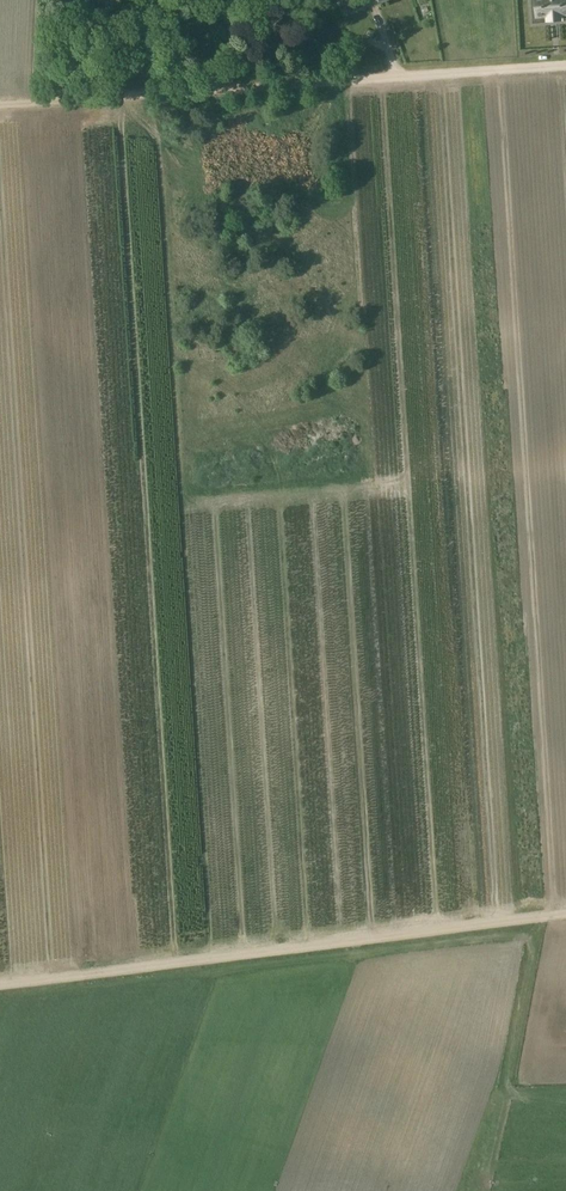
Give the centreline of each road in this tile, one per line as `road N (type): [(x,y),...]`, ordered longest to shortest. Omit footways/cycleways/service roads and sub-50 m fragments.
road 1 (track): [(211,957),(158,95)]
road 2 (unclassified): [(0,106),(565,66)]
road 3 (track): [(565,913),(211,957)]
road 4 (track): [(211,957),(0,984)]
road 5 (track): [(213,91),(212,71),(253,64),(274,50),(279,37),(261,17),(264,0)]
road 6 (track): [(60,0),(74,45),(163,70)]

